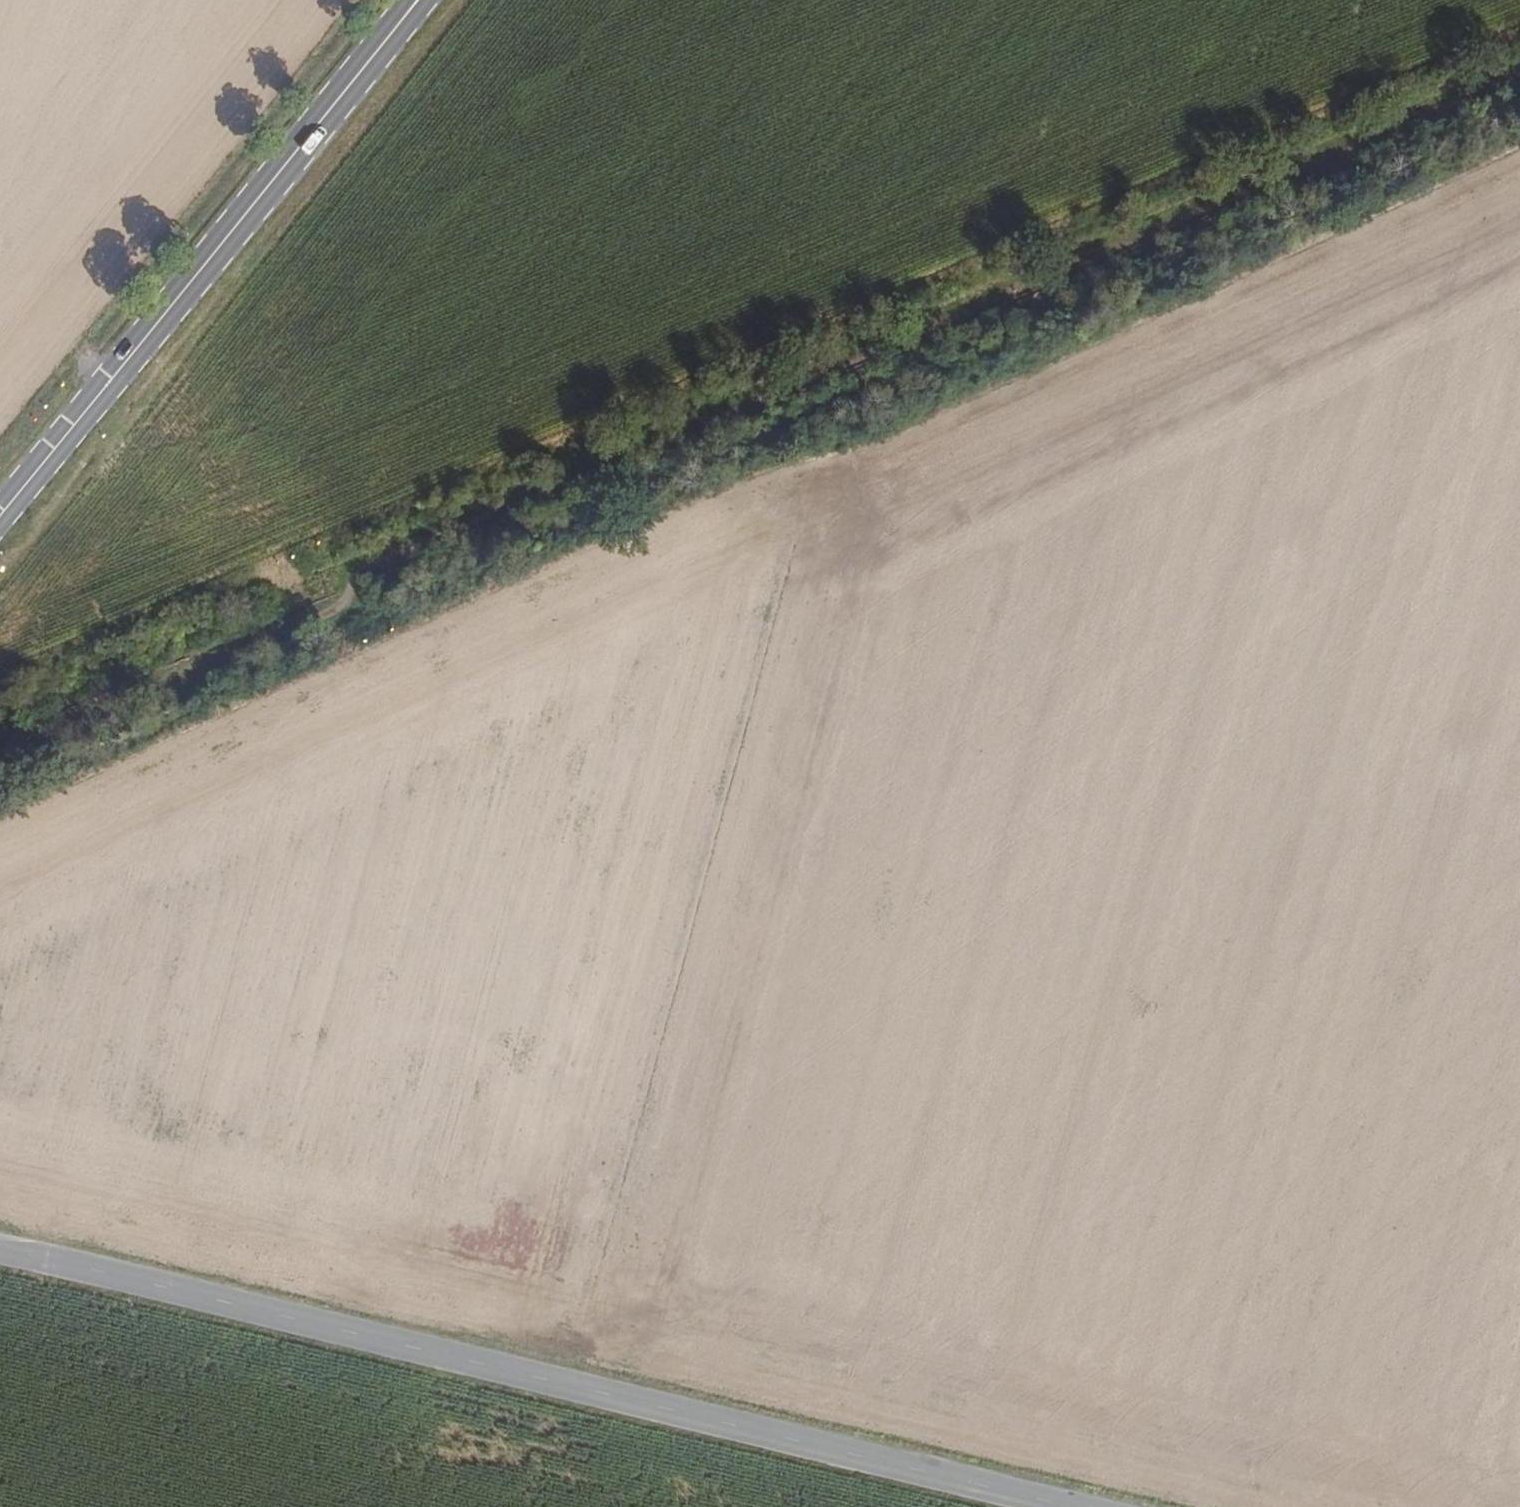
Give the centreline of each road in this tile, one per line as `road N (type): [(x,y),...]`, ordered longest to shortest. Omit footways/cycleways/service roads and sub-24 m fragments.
road 1 (tertiary): [(1059,1506),(0,1252)]
road 2 (primary): [(0,520),(418,0)]

